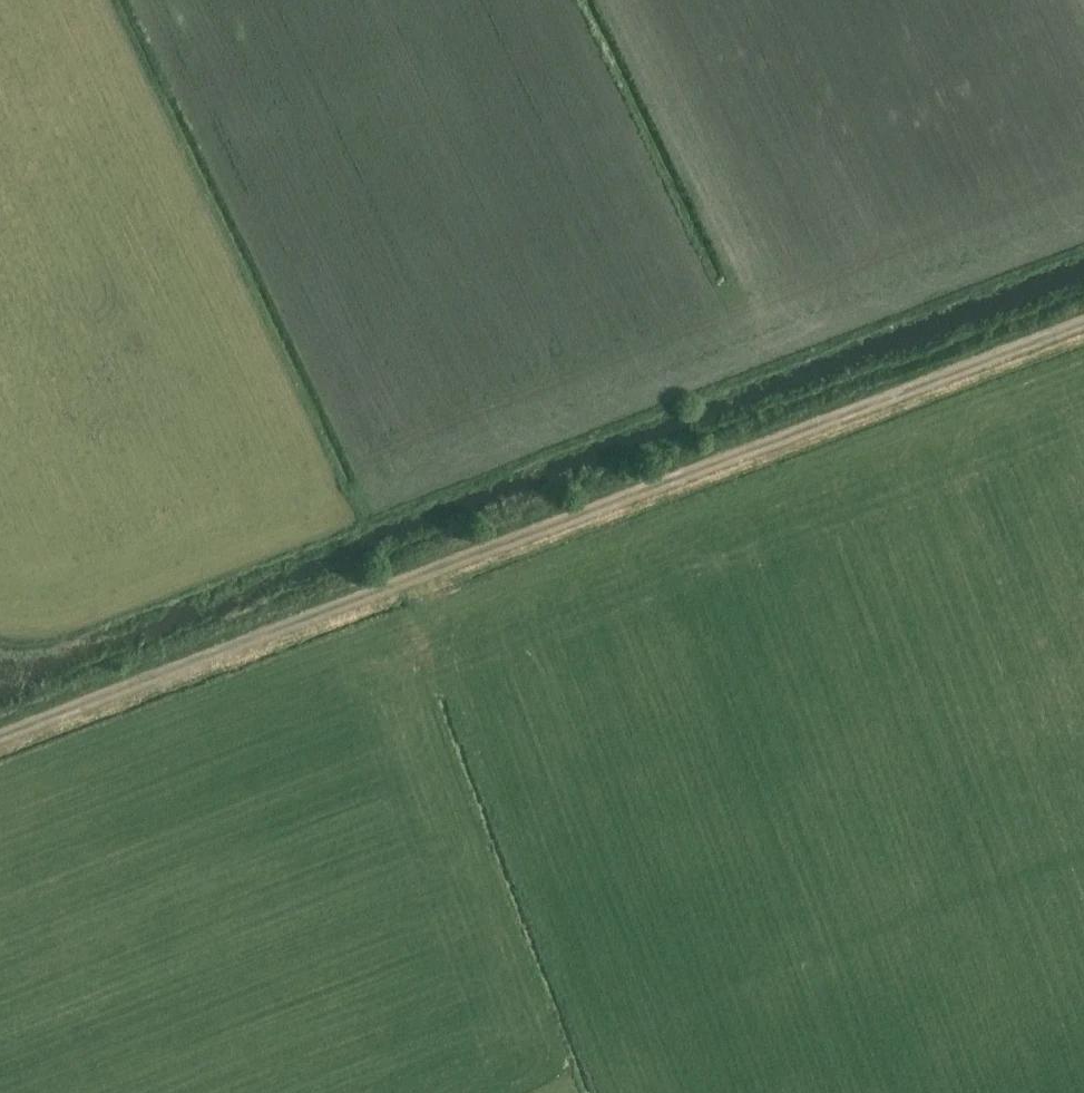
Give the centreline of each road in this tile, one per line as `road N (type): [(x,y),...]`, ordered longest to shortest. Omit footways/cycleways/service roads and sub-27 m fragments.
road 1 (track): [(1083,326),(0,747)]

